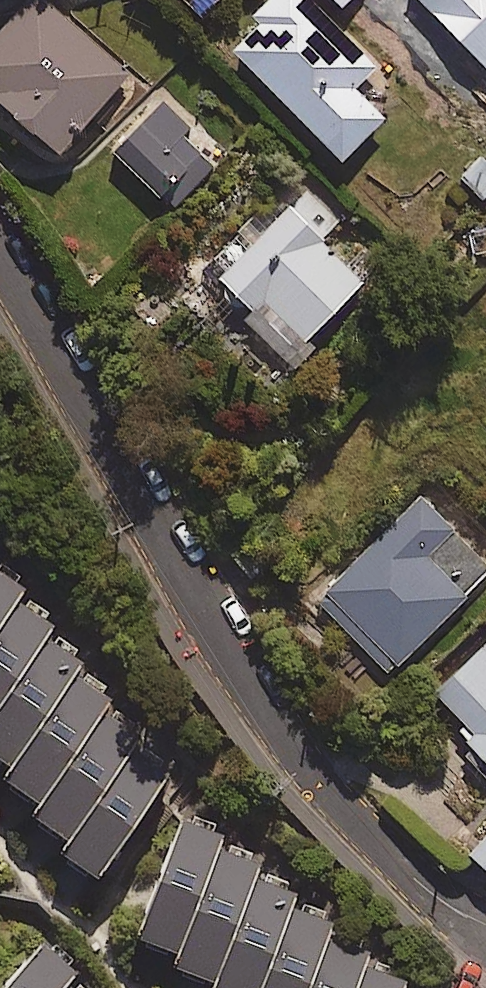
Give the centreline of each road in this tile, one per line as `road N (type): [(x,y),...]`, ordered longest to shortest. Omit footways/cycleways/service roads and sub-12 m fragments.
road 1 (residential): [(485,931),(442,900),(328,788),(269,708),(195,599),(0,264)]

